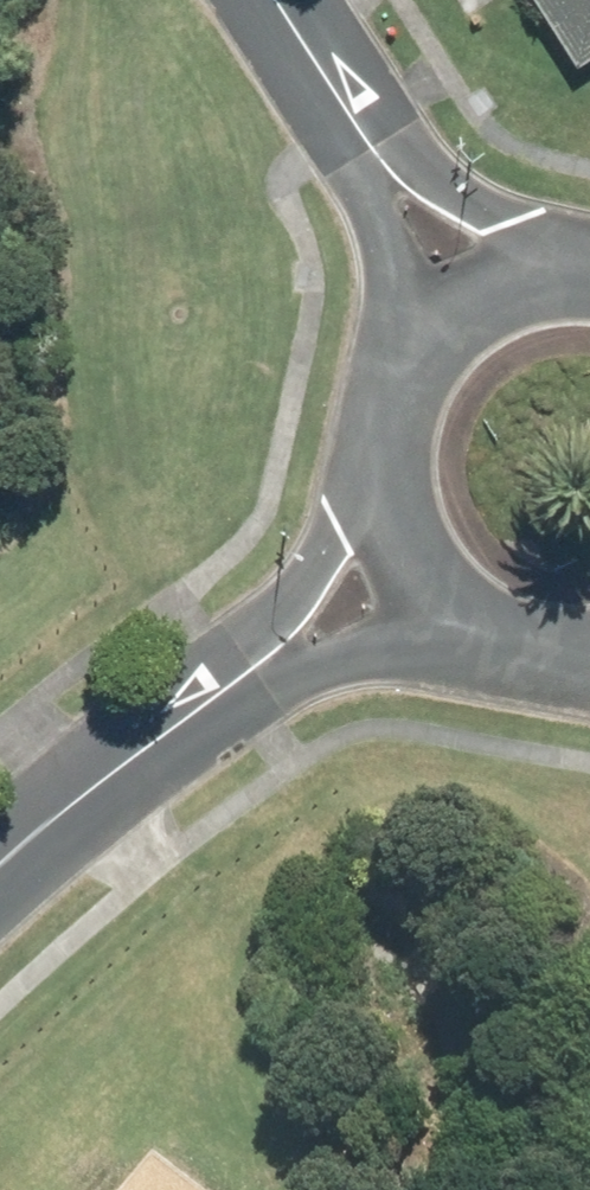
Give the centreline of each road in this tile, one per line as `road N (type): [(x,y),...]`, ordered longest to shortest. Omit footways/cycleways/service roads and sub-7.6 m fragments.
road 1 (residential): [(412,570),(299,634),(0,870)]
road 2 (residential): [(271,0),(388,176),(480,288)]
road 3 (residential): [(412,570),(393,501),(391,420),(422,345),(480,288)]
road 4 (residential): [(589,652),(545,651),(479,623),(412,570)]

